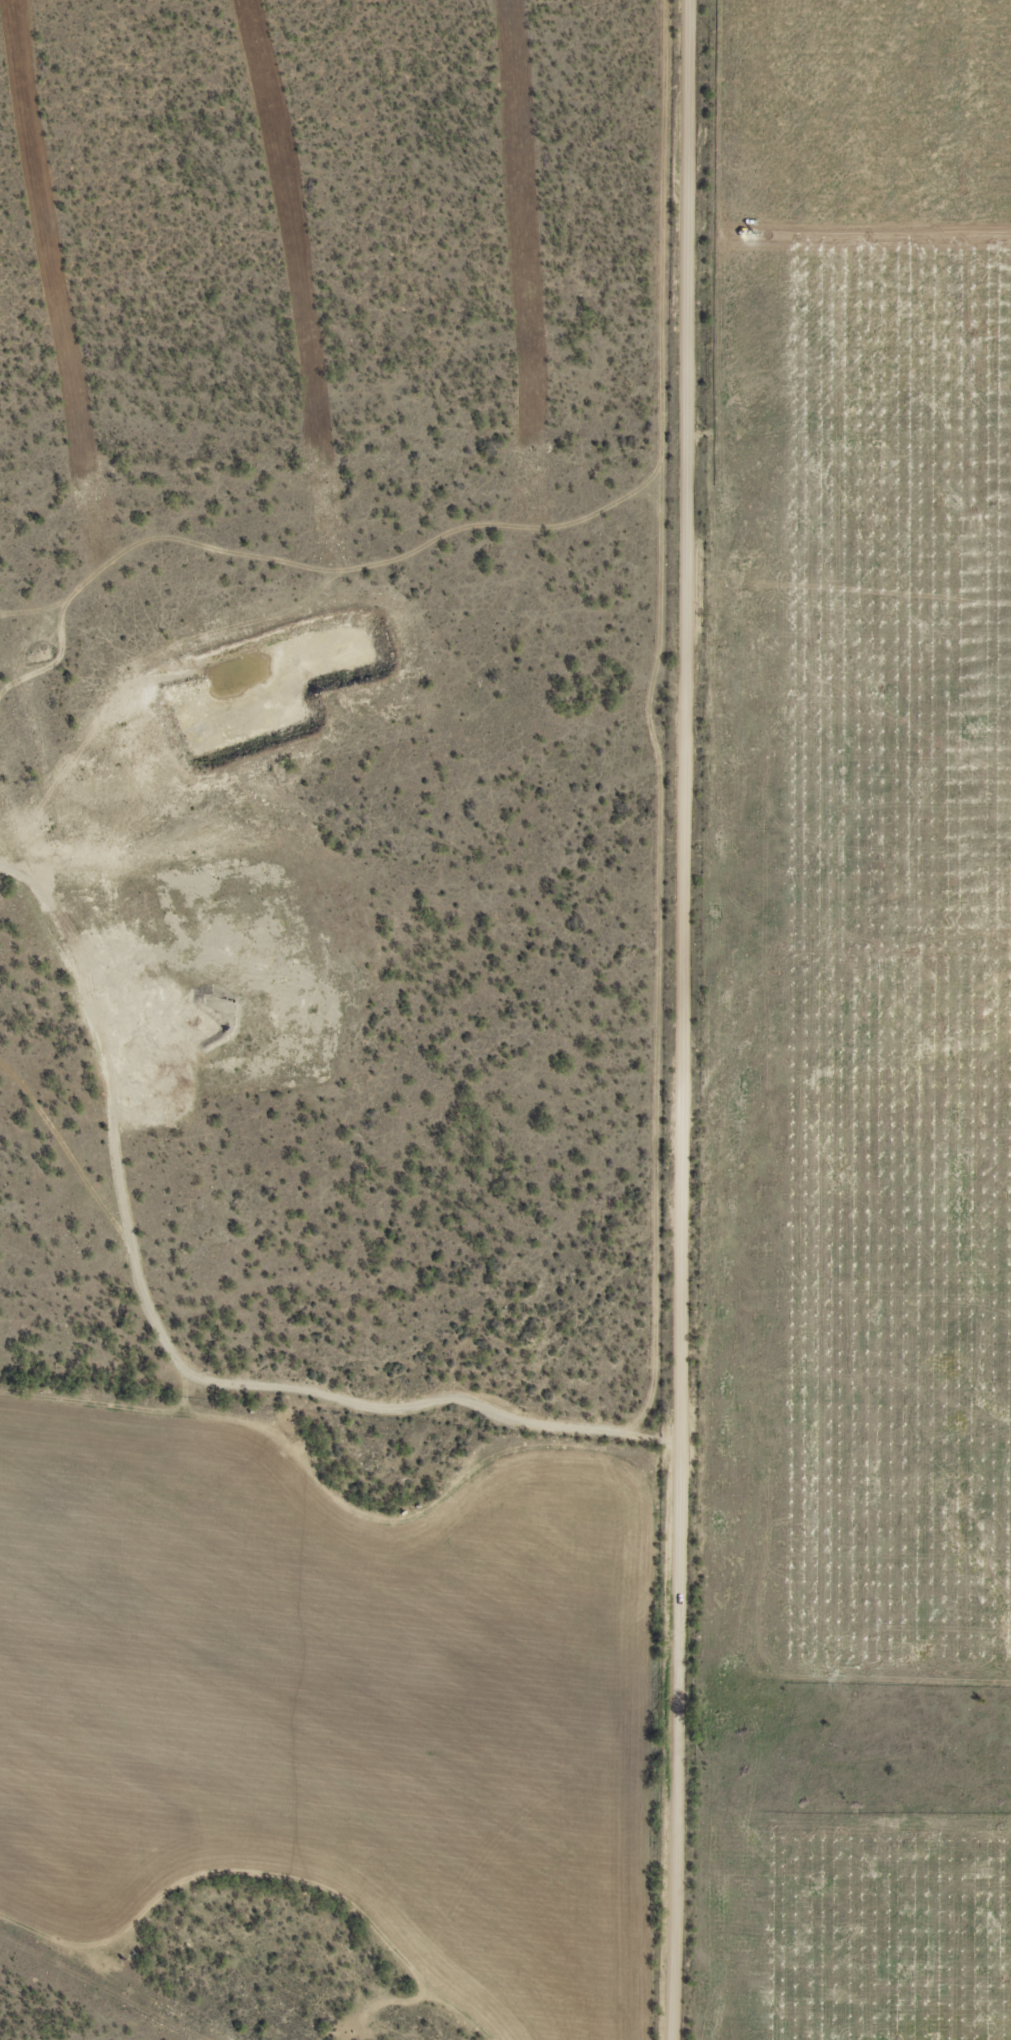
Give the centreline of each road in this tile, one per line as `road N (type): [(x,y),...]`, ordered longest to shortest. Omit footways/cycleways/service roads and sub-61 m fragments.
road 1 (residential): [(672,2039),(681,0)]

